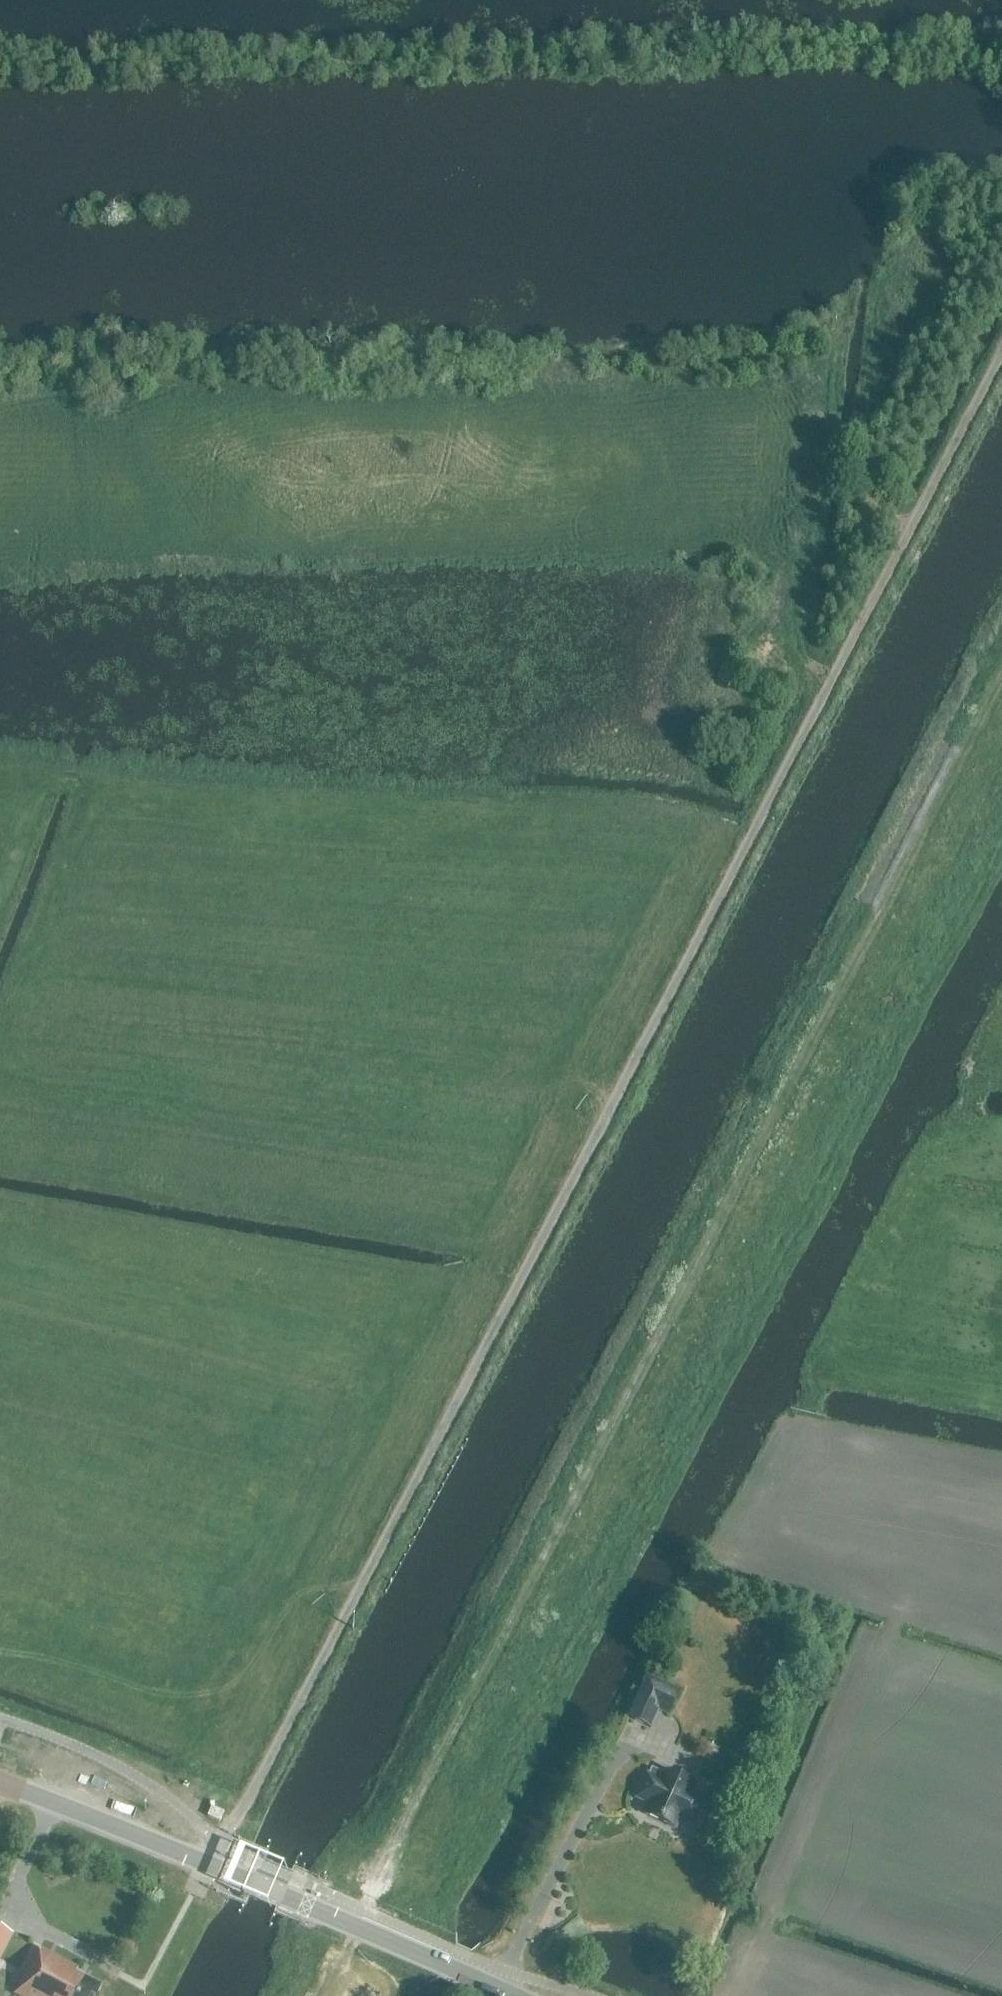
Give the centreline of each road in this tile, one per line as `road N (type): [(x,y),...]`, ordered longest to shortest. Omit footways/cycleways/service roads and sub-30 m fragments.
road 1 (track): [(210,1865),(1001,344)]
road 2 (secondary): [(513,1995),(0,1783)]

